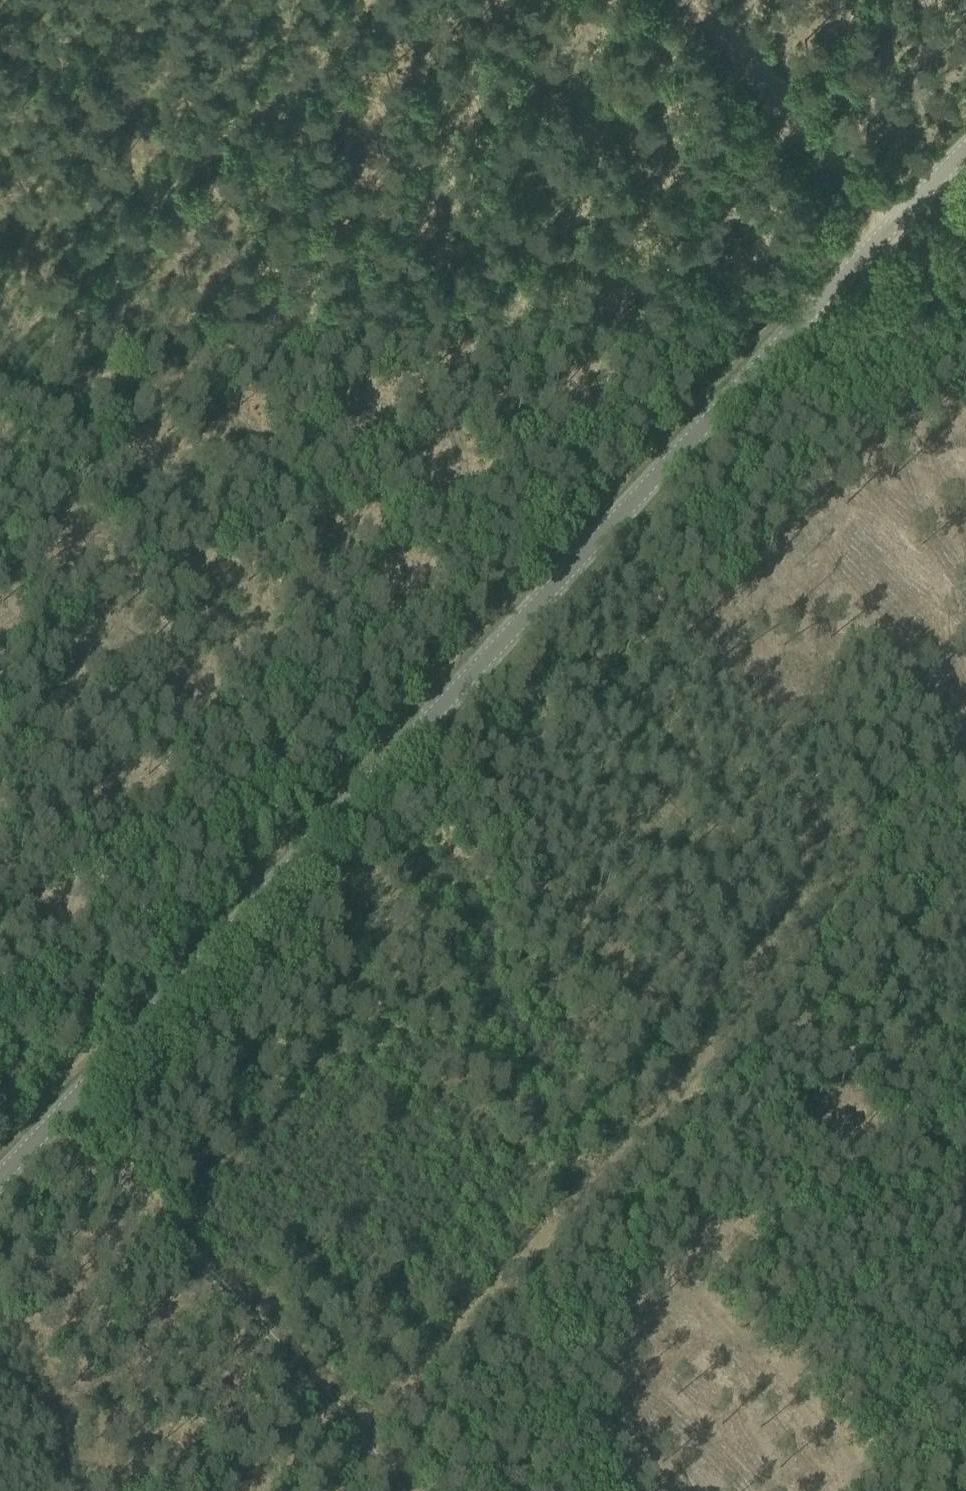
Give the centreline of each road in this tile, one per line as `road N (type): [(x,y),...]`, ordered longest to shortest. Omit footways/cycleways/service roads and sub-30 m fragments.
road 1 (unclassified): [(0,1178),(965,152)]
road 2 (track): [(61,1114),(410,1490)]
road 3 (track): [(965,307),(694,0)]
road 4 (track): [(965,1342),(838,1490)]

